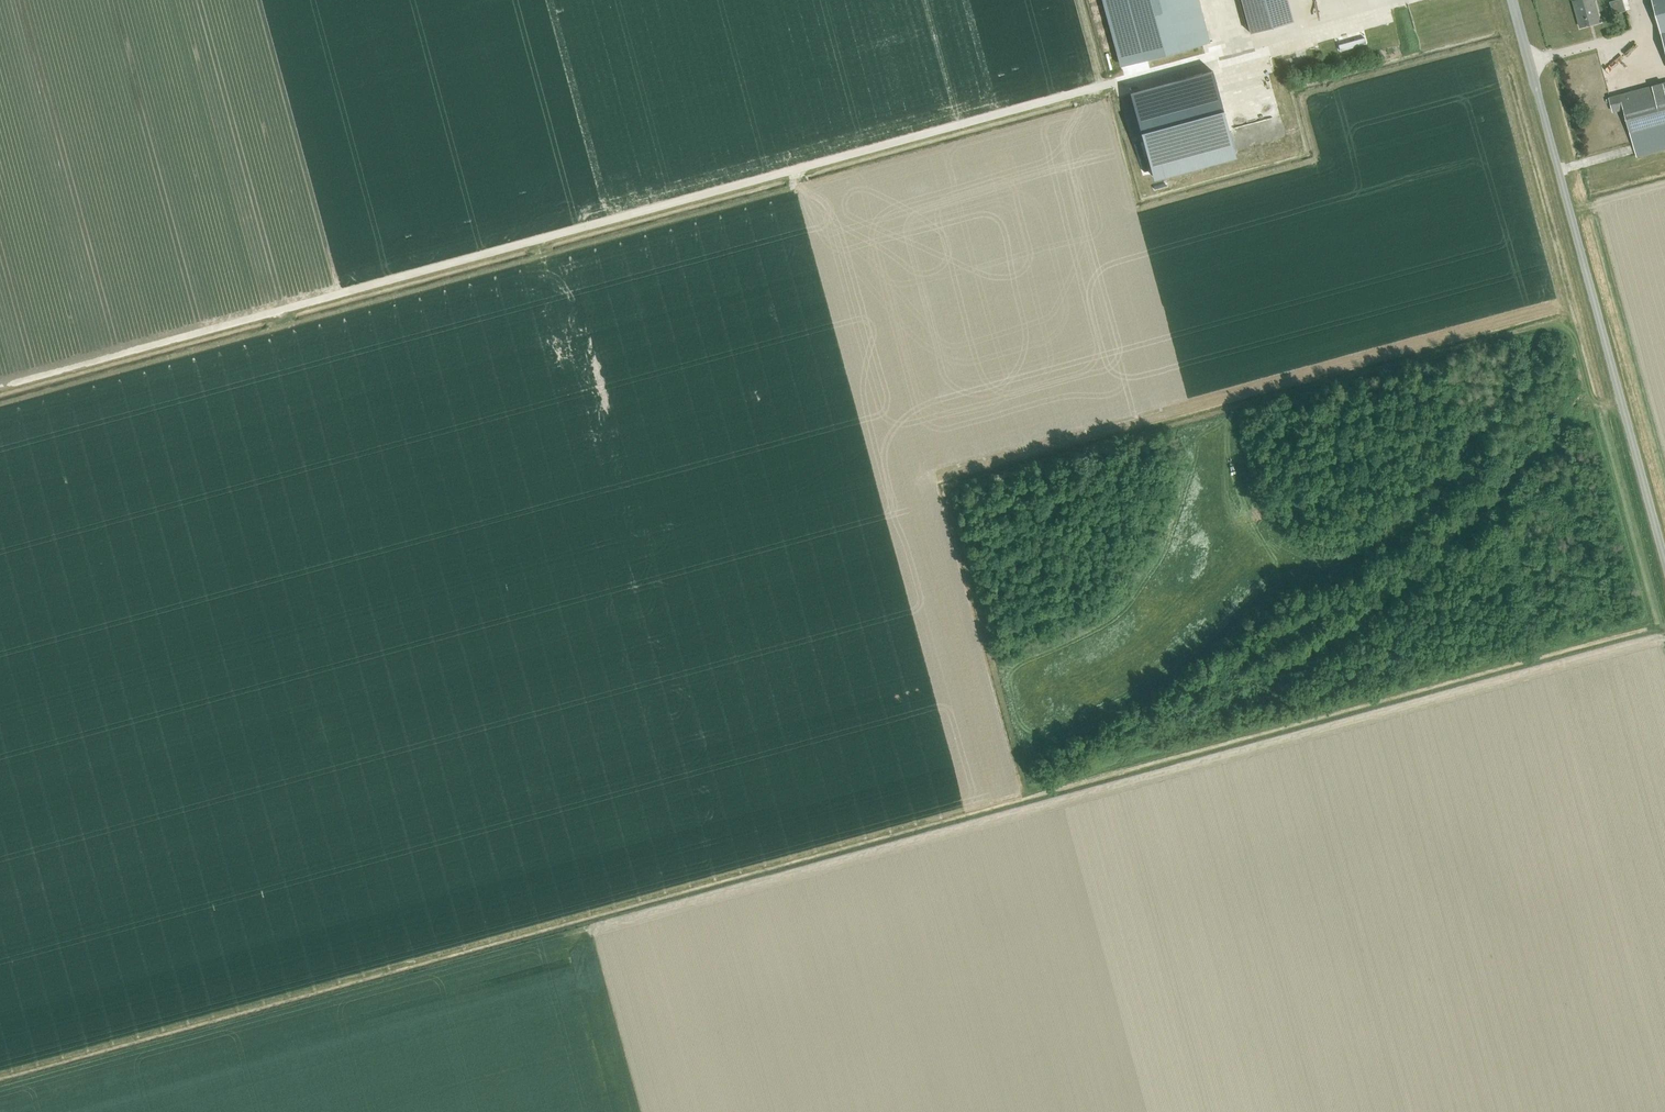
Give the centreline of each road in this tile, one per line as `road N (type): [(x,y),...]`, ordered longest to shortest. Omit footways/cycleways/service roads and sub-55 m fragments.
road 1 (unclassified): [(1664,573),(1502,0)]

